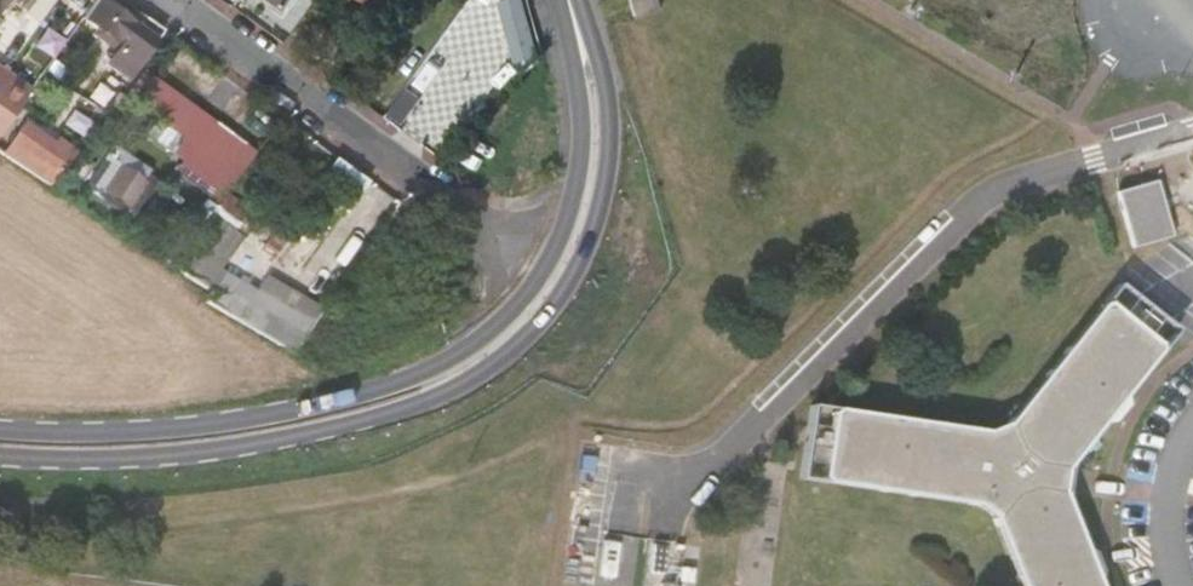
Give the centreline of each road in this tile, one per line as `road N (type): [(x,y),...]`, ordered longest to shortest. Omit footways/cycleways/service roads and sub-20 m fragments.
road 1 (secondary): [(0,444),(168,443),(279,428),(393,400),(502,343),(573,244),(595,158),(595,106),(569,0)]
road 2 (unclassified): [(611,583),(627,474),(698,475),(935,237),(1008,184),(1192,130)]
road 3 (residential): [(171,0),(503,243)]

